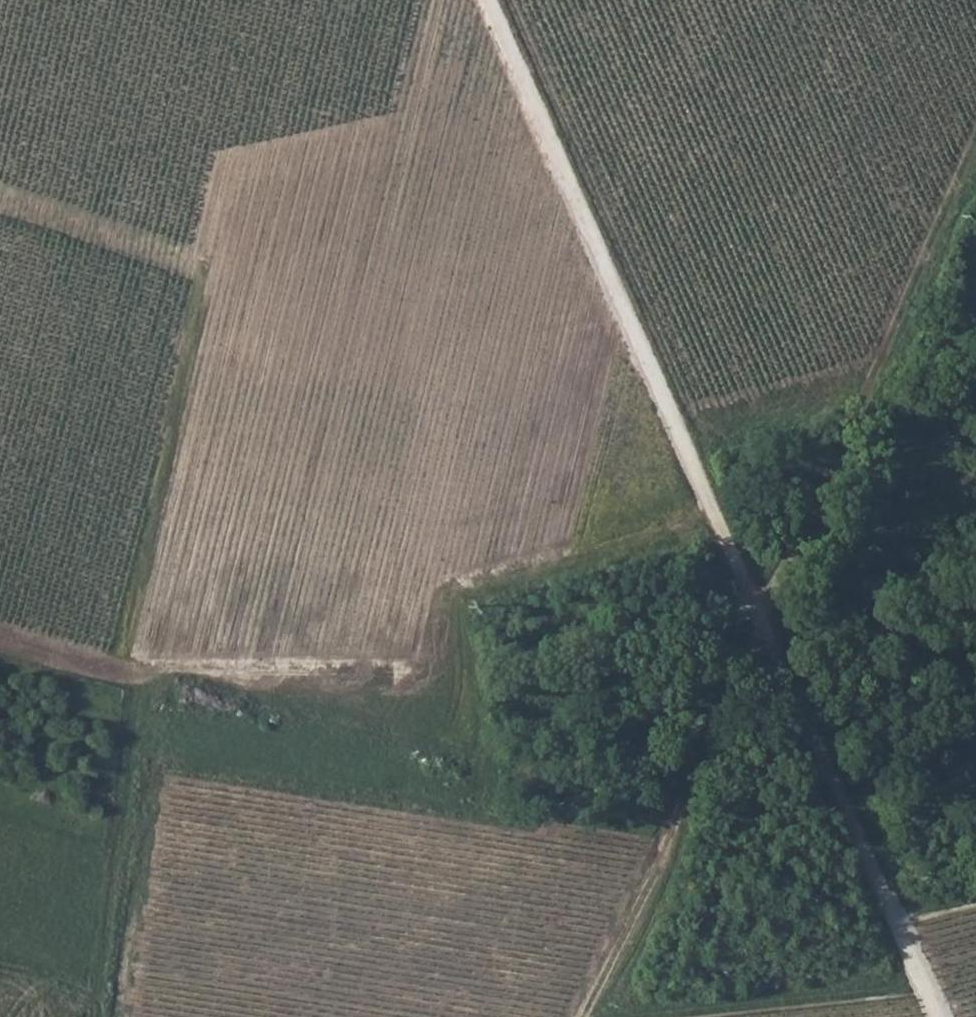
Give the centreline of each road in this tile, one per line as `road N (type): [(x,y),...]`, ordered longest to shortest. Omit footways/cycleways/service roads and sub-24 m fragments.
road 1 (track): [(99,1016),(118,818),(213,176),(533,107)]
road 2 (track): [(939,1016),(489,0)]
road 3 (track): [(575,1016),(662,830),(712,690),(734,559)]
road 4 (track): [(975,145),(875,371),(674,418)]
road 5 (track): [(0,200),(199,266)]
road 6 (track): [(0,651),(136,695)]

